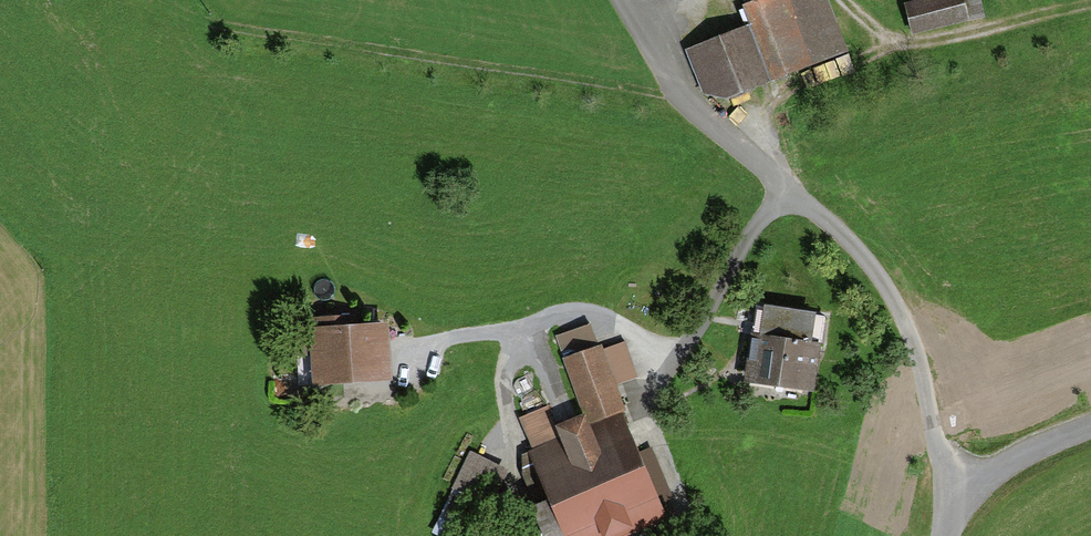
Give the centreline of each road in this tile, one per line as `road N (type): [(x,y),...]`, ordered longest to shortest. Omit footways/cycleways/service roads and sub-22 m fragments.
road 1 (track): [(167,0),(234,30),(673,85)]
road 2 (track): [(792,193),(752,222),(699,341),(647,351),(607,317),(558,309),(503,332),(417,341)]
road 3 (track): [(843,0),(872,26),(936,41),(1090,3)]
road 4 (residential): [(1090,427),(1009,460),(955,512),(944,535)]

